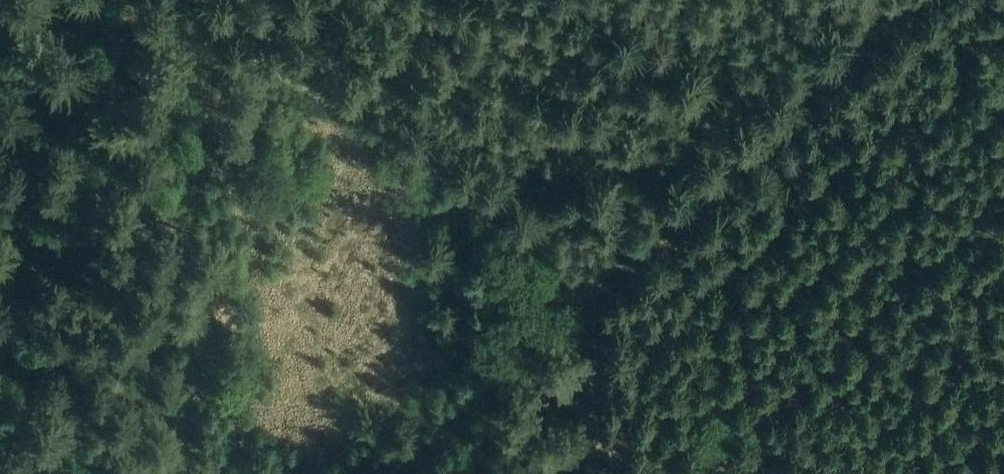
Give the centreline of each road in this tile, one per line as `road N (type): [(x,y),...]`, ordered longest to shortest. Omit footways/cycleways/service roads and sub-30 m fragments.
road 1 (track): [(124,0),(430,150),(541,231),(585,296)]
road 2 (track): [(585,296),(909,0)]
road 3 (track): [(585,296),(388,473)]
road 4 (track): [(585,296),(610,473)]

